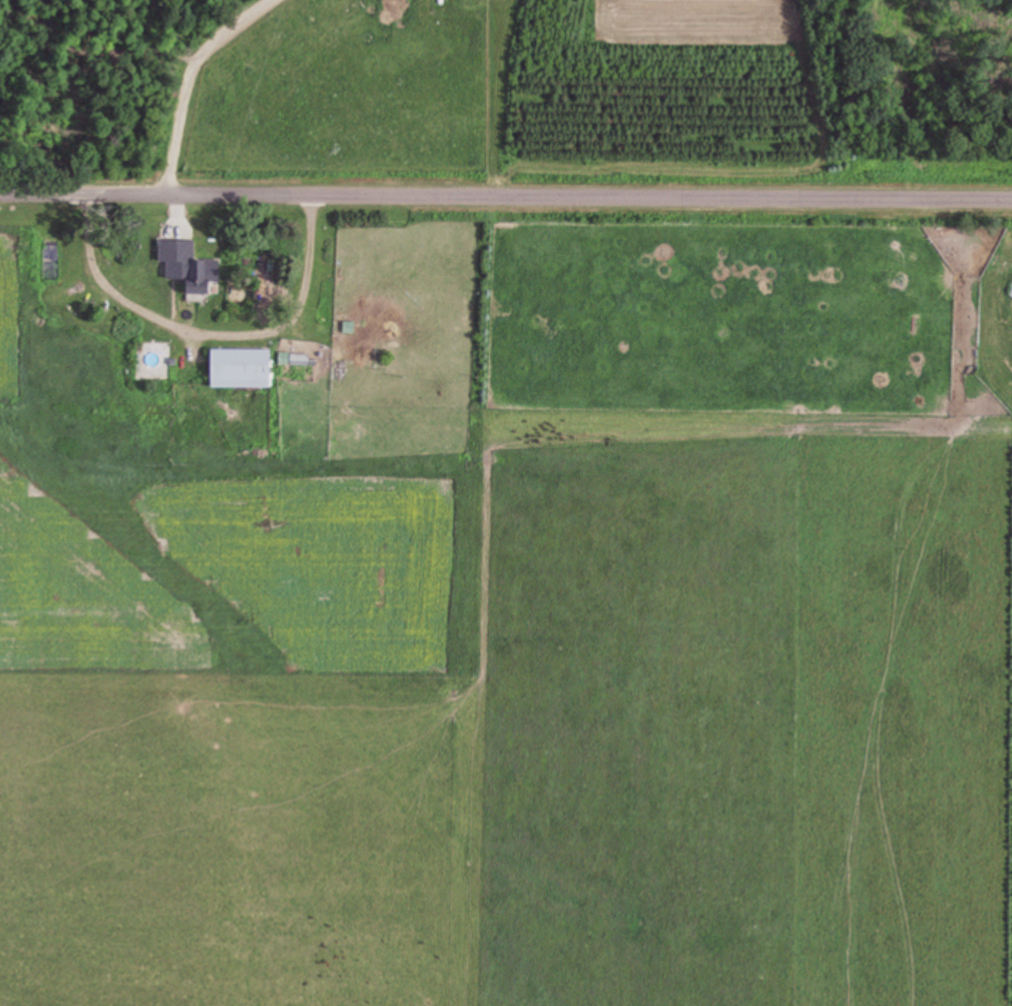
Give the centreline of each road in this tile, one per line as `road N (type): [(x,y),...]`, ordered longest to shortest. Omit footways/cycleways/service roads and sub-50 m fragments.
road 1 (tertiary): [(0,203),(1011,216)]

